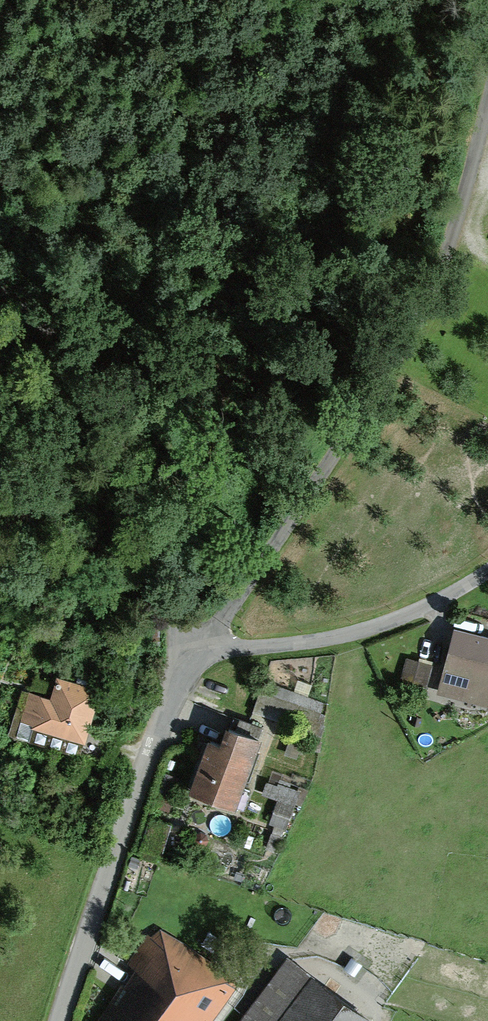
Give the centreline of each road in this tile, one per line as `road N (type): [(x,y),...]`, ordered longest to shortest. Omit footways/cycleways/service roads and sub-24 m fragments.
road 1 (track): [(185,654),(301,496),(421,301),(487,90)]
road 2 (residential): [(185,654),(172,621),(163,501),(119,400),(57,335),(0,298)]
road 3 (residential): [(59,1020),(185,654)]
road 4 (residential): [(185,654),(331,637),(445,596),(487,562)]

